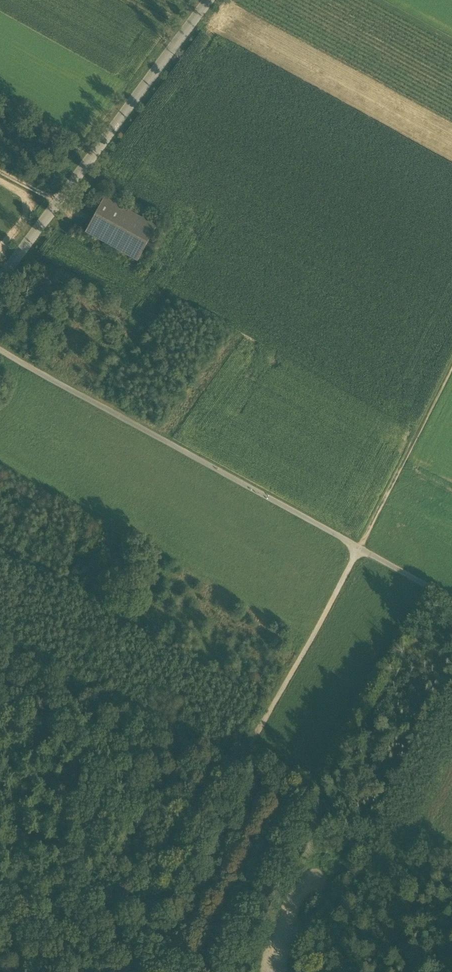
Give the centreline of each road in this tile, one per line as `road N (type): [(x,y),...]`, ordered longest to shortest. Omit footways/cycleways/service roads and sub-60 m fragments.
road 1 (unclassified): [(129,961),(357,548)]
road 2 (residential): [(357,548),(0,350)]
road 3 (residential): [(0,280),(209,0)]
road 4 (track): [(357,548),(451,369)]

